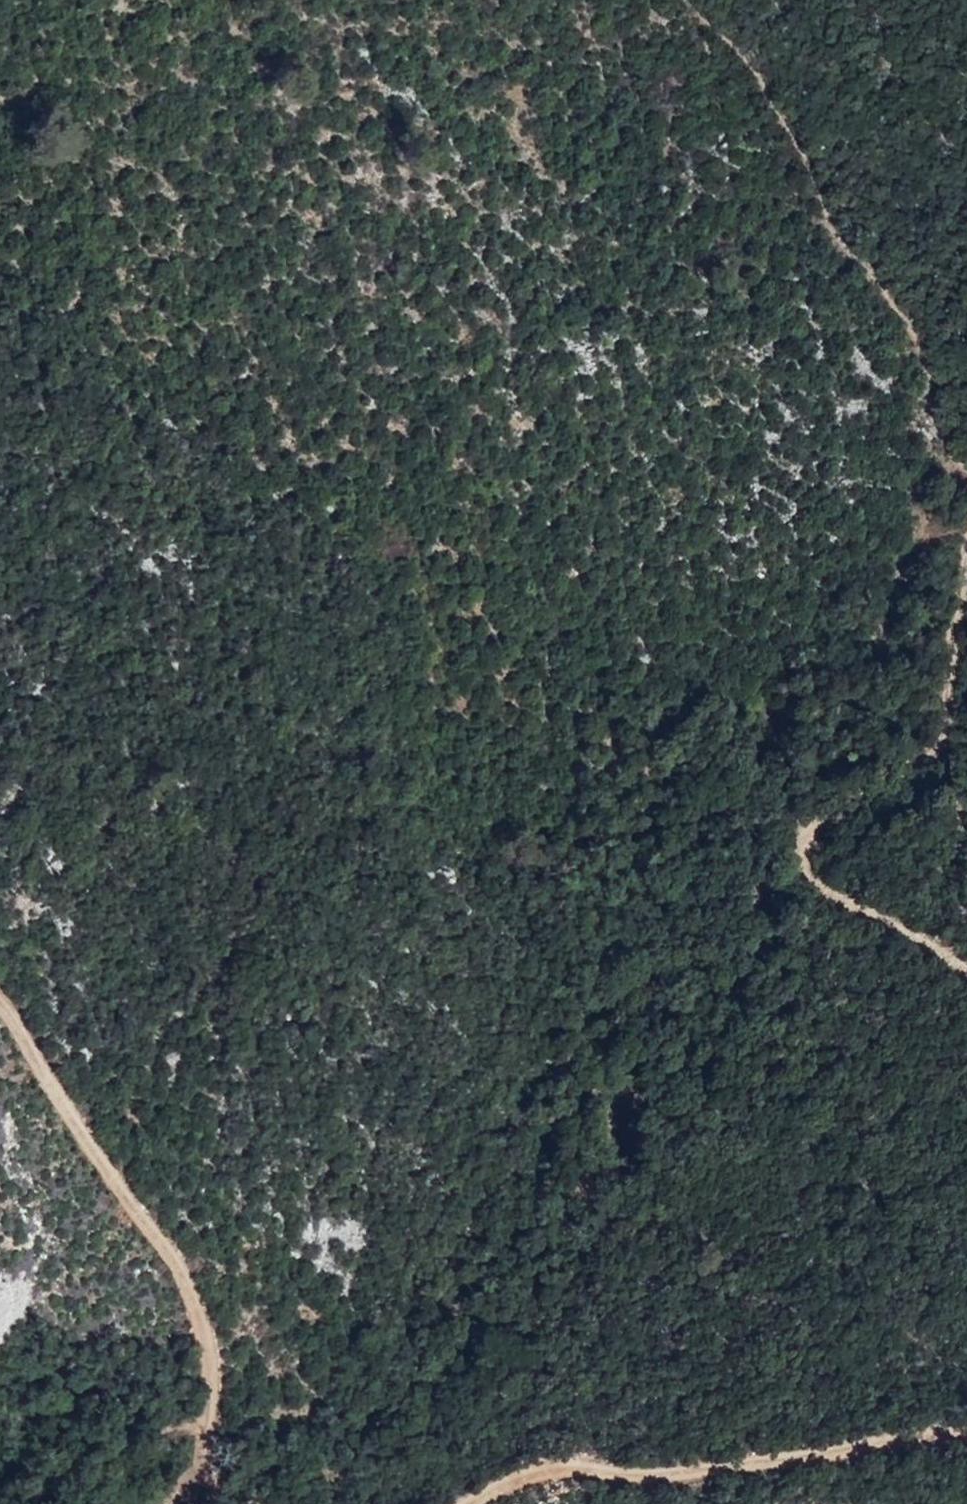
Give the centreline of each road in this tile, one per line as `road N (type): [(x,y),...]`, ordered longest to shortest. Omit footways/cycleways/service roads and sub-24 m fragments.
road 1 (track): [(0,1009),(174,1257),(212,1358),(210,1421),(196,1480),(238,1503)]
road 2 (track): [(466,1503),(501,1483),(561,1469),(725,1473),(966,1441)]
road 3 (track): [(966,976),(838,869),(848,830),(885,804),(960,726),(966,682)]

